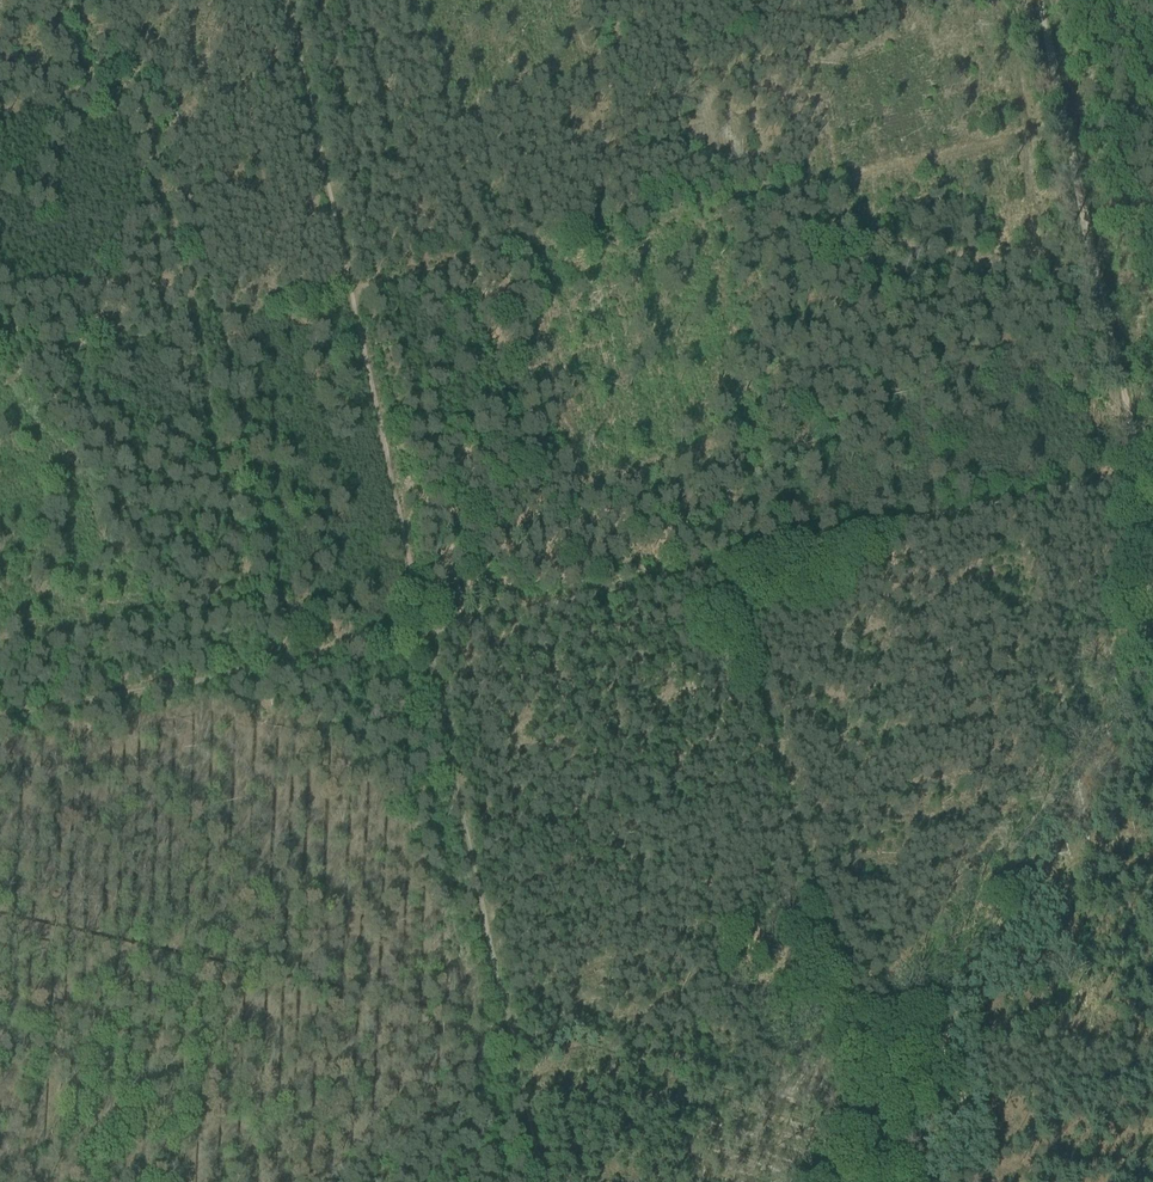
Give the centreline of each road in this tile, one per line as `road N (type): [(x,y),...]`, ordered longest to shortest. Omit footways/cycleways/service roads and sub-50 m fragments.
road 1 (track): [(171,109),(298,666),(423,639)]
road 2 (track): [(286,0),(423,639)]
road 3 (track): [(898,1181),(726,564)]
road 4 (track): [(423,639),(544,1181)]
road 5 (track): [(1140,475),(1038,0)]
road 6 (track): [(1140,475),(726,564)]
road 7 (track): [(726,564),(423,639)]

